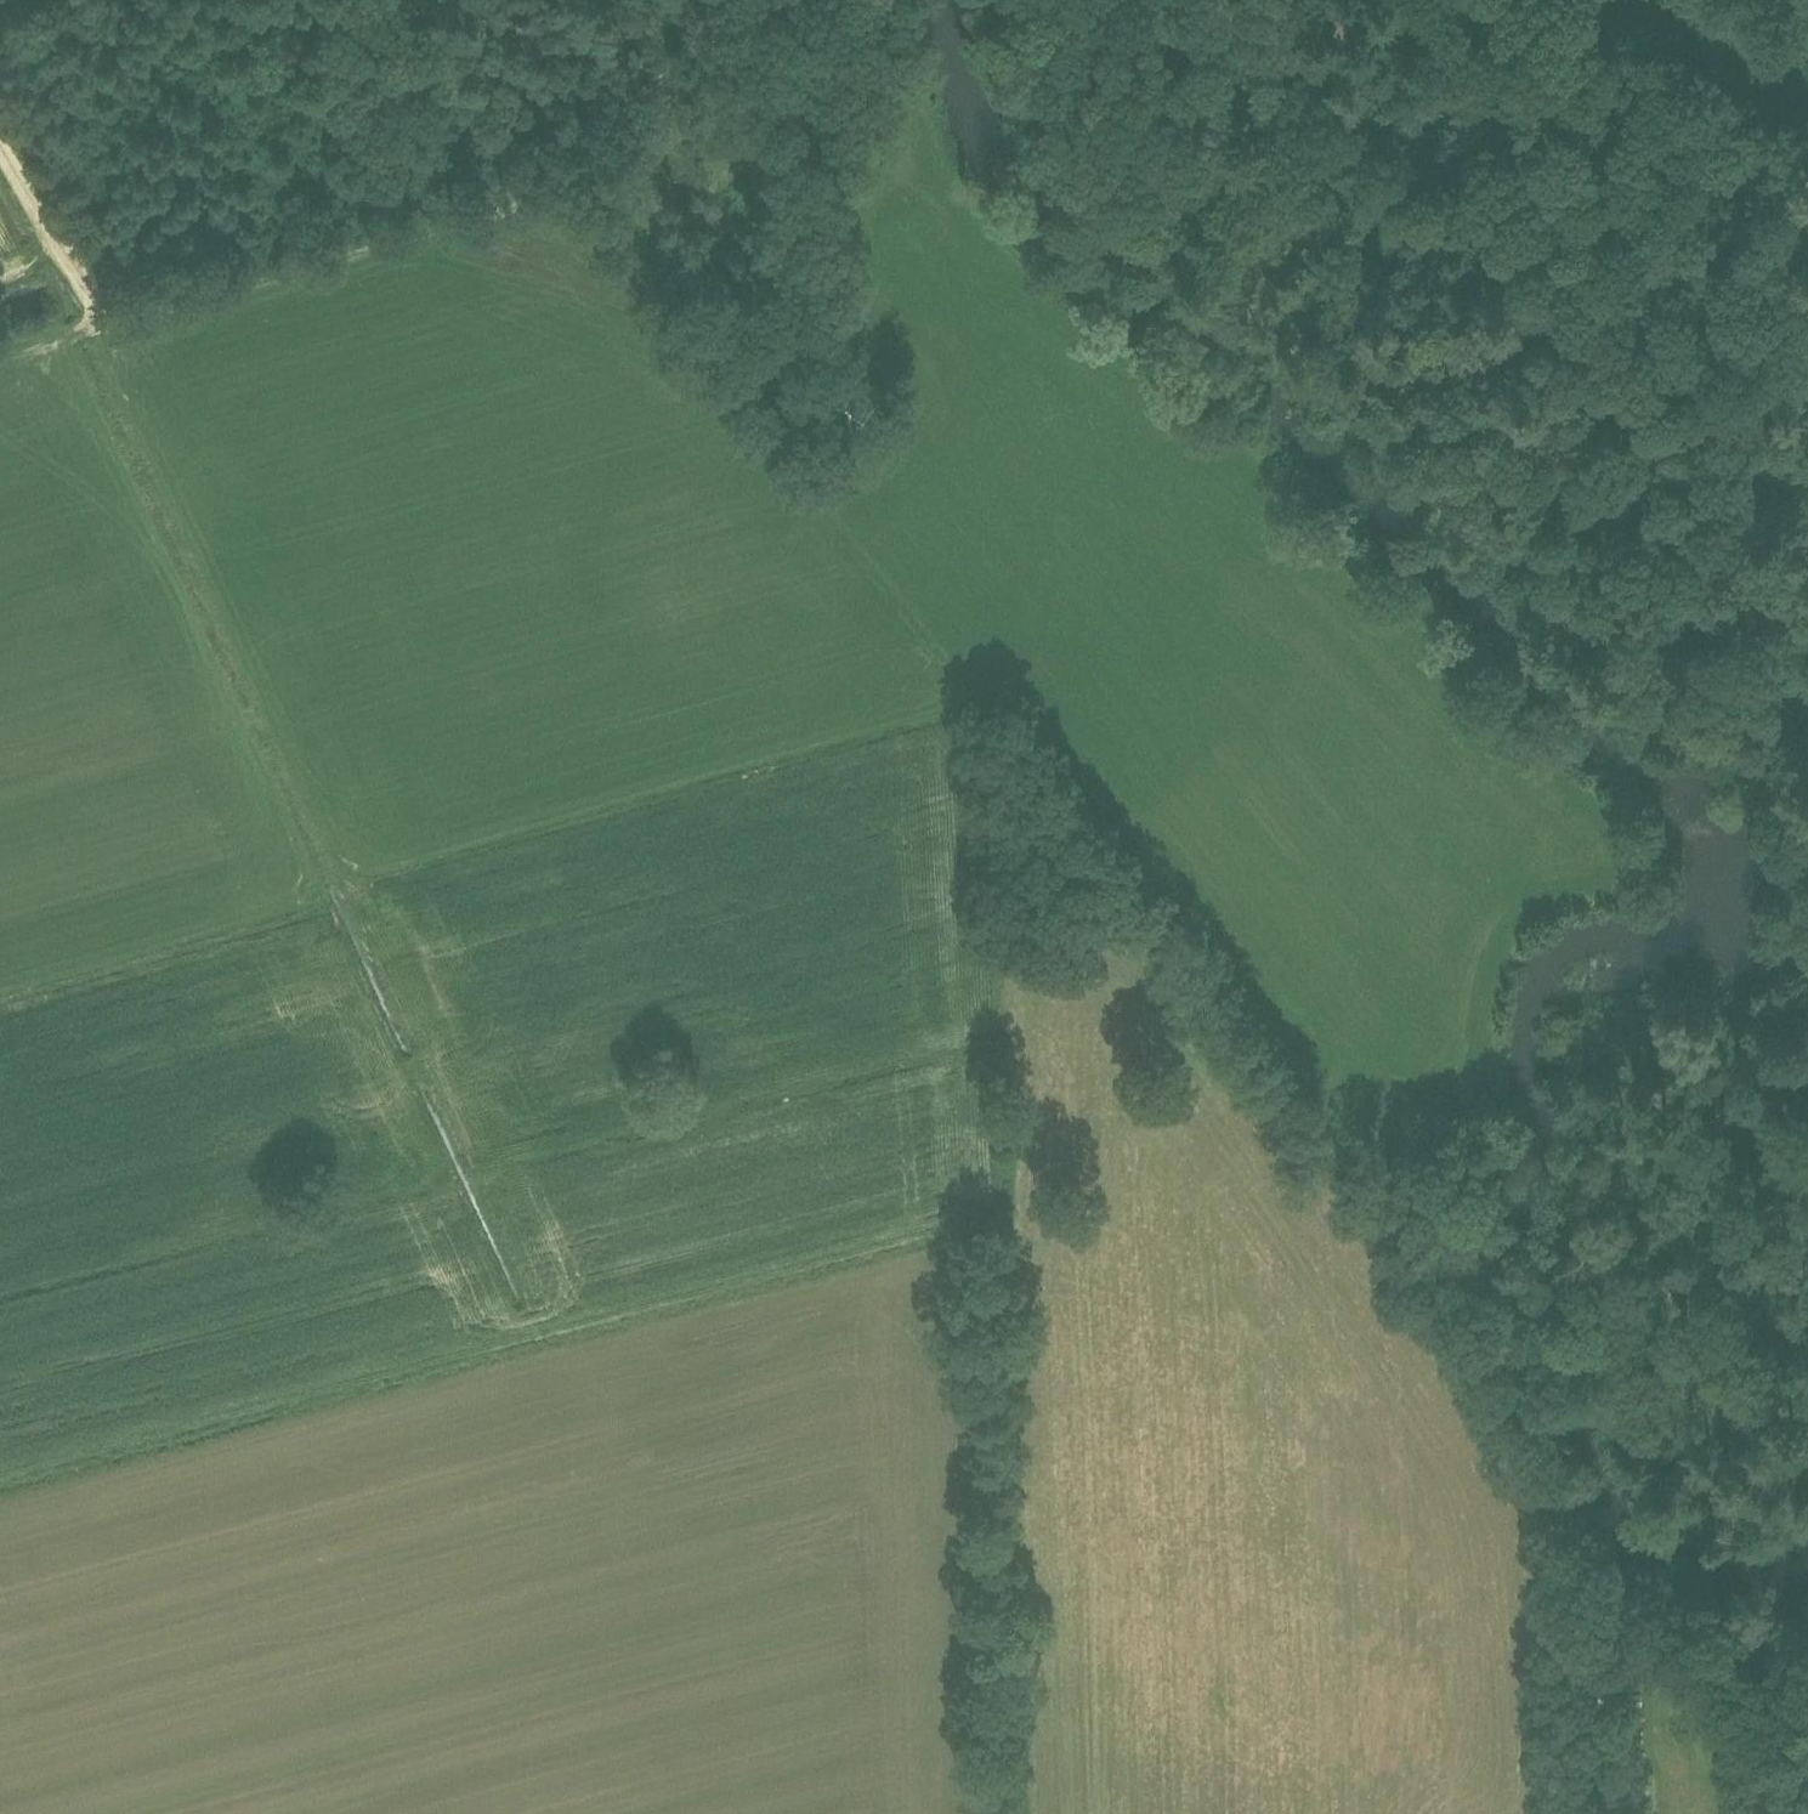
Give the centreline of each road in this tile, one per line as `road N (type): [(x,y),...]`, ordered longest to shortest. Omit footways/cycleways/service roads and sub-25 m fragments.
road 1 (track): [(0,140),(89,296),(137,308),(546,193),(598,202),(687,267)]
road 2 (track): [(768,142),(671,162),(598,202)]

